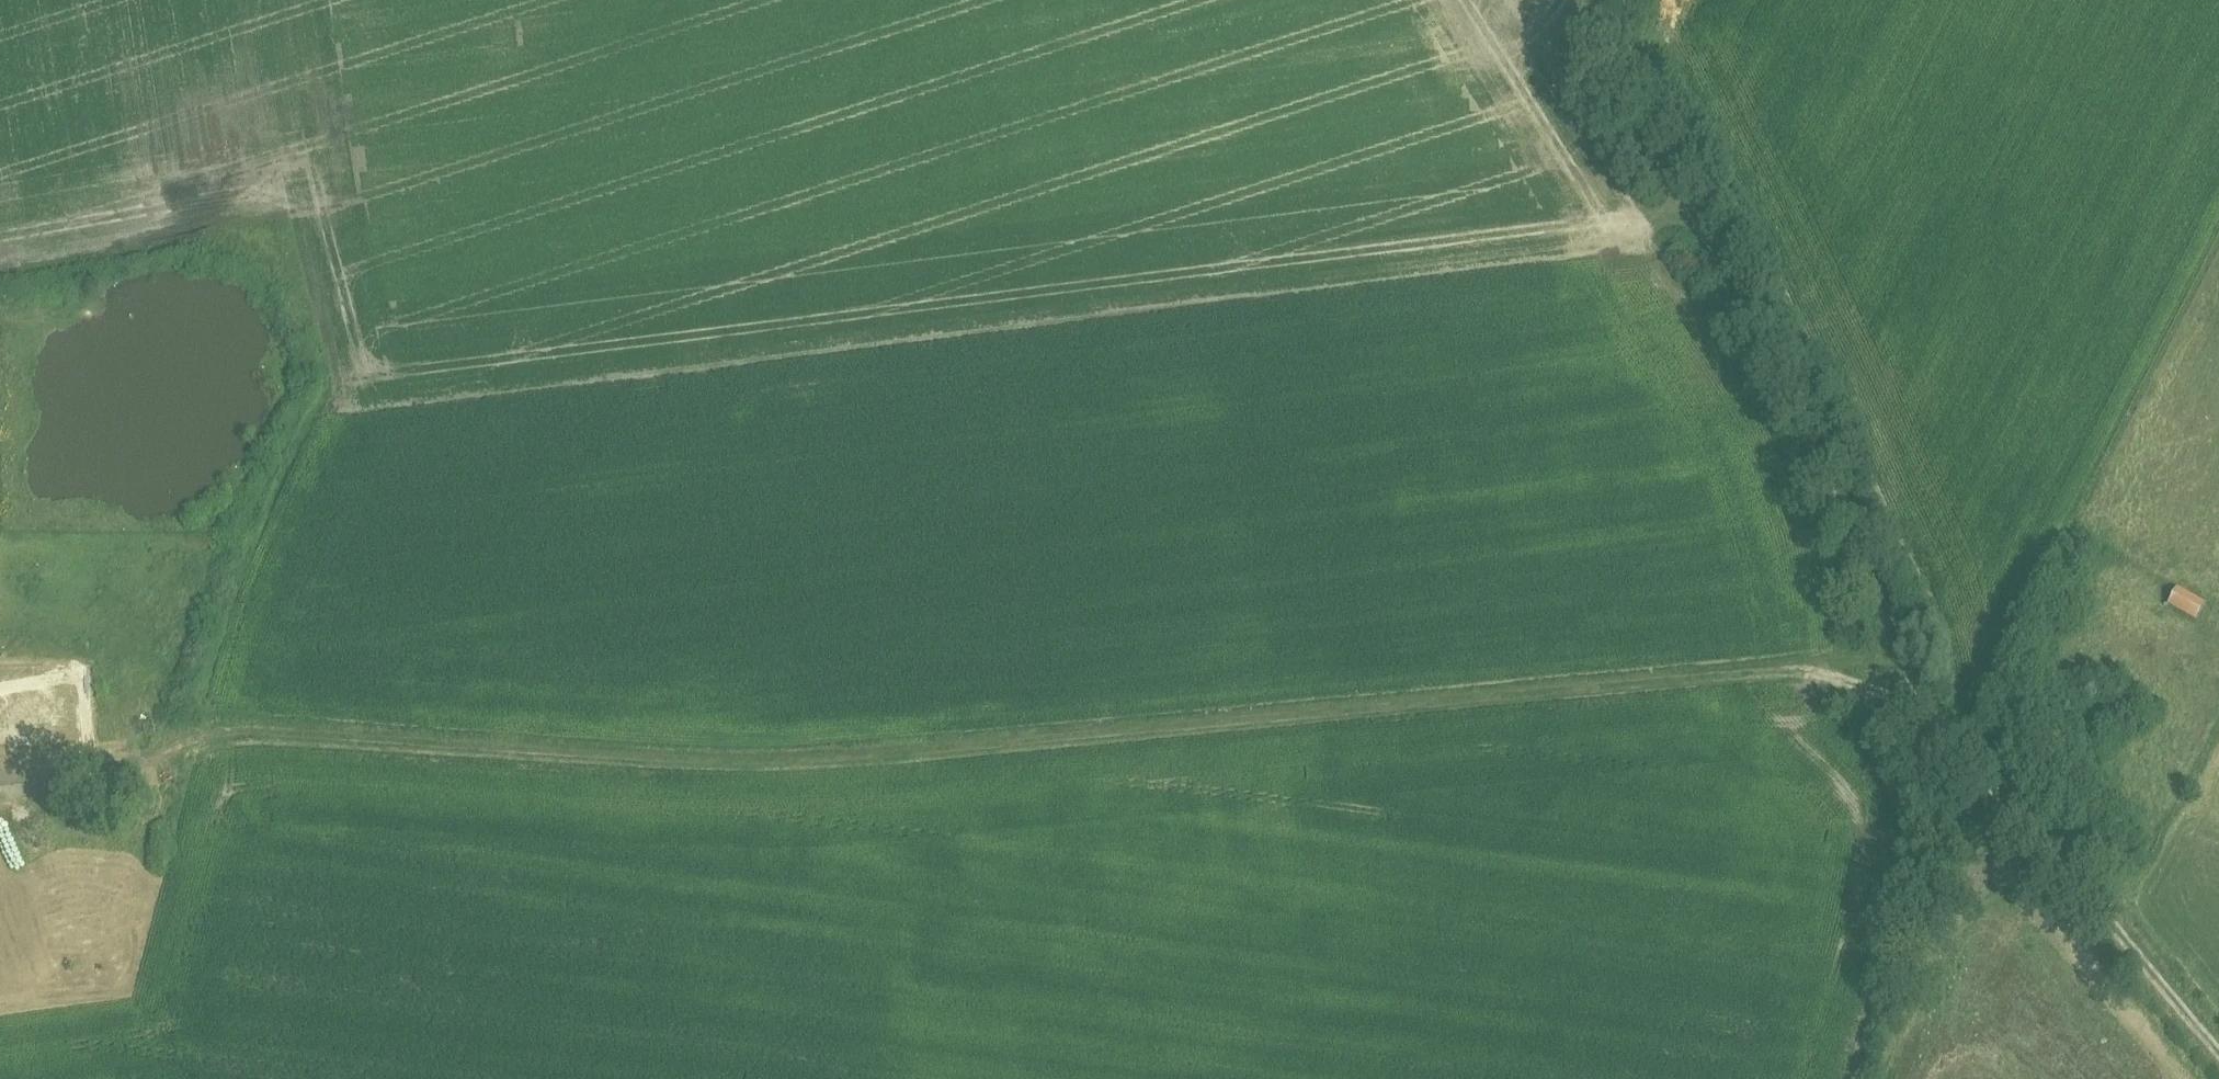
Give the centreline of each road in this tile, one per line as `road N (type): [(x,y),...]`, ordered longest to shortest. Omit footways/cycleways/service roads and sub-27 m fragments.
road 1 (track): [(2218,1056),(2009,832),(1954,760),(1910,659),(724,762),(240,735),(181,744)]
road 2 (track): [(1910,659),(1844,508),(1796,363),(1607,67),(1643,0)]
road 3 (track): [(181,744),(147,846),(111,865),(29,806),(0,795)]
road 4 (track): [(181,744),(59,784),(0,788)]

